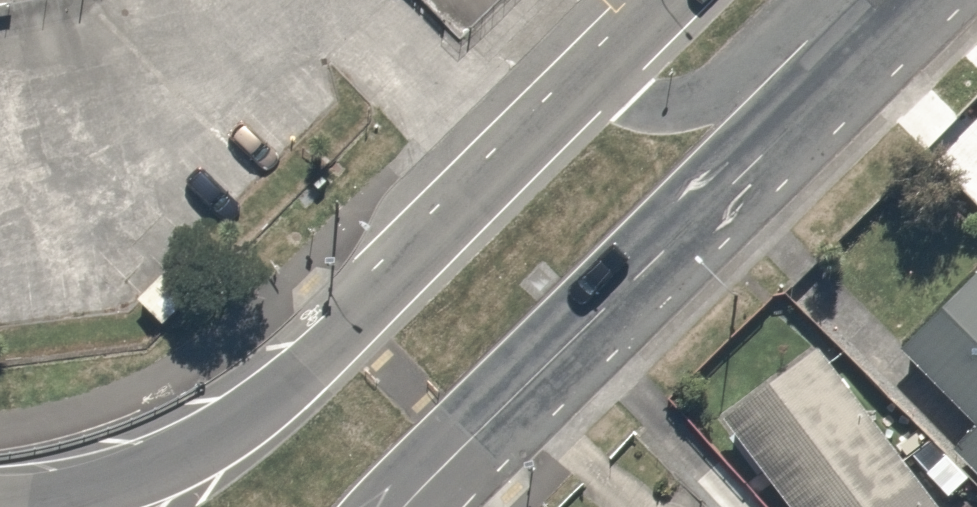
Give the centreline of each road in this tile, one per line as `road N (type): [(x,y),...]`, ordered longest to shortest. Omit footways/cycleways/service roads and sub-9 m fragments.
road 1 (secondary): [(925,0),(404,506)]
road 2 (secondary): [(84,506),(284,390),(593,79)]
road 3 (secondary): [(593,79),(641,109),(697,100),(775,39),(850,0)]

